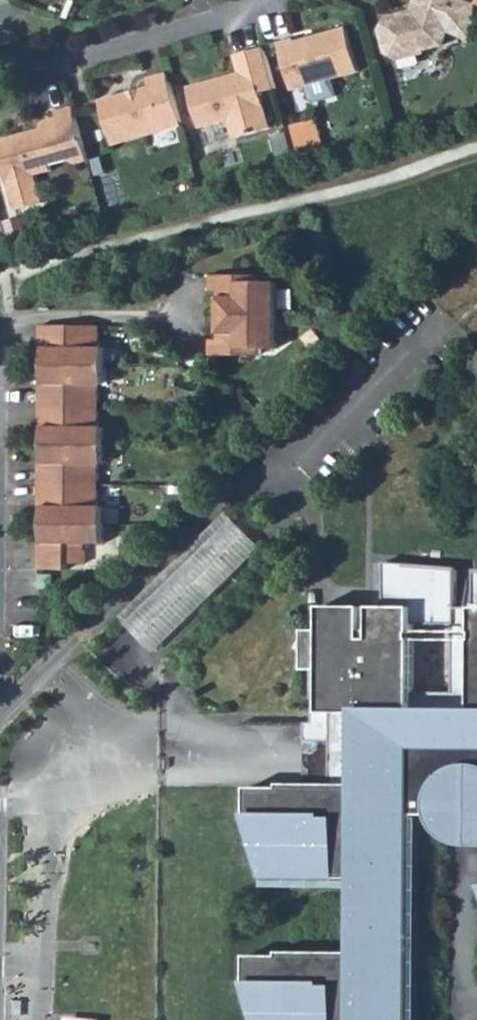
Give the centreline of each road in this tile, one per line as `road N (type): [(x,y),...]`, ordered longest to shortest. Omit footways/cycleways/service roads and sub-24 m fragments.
road 1 (residential): [(260,0),(47,72),(0,62)]
road 2 (residential): [(0,389),(12,326),(26,318),(177,322)]

